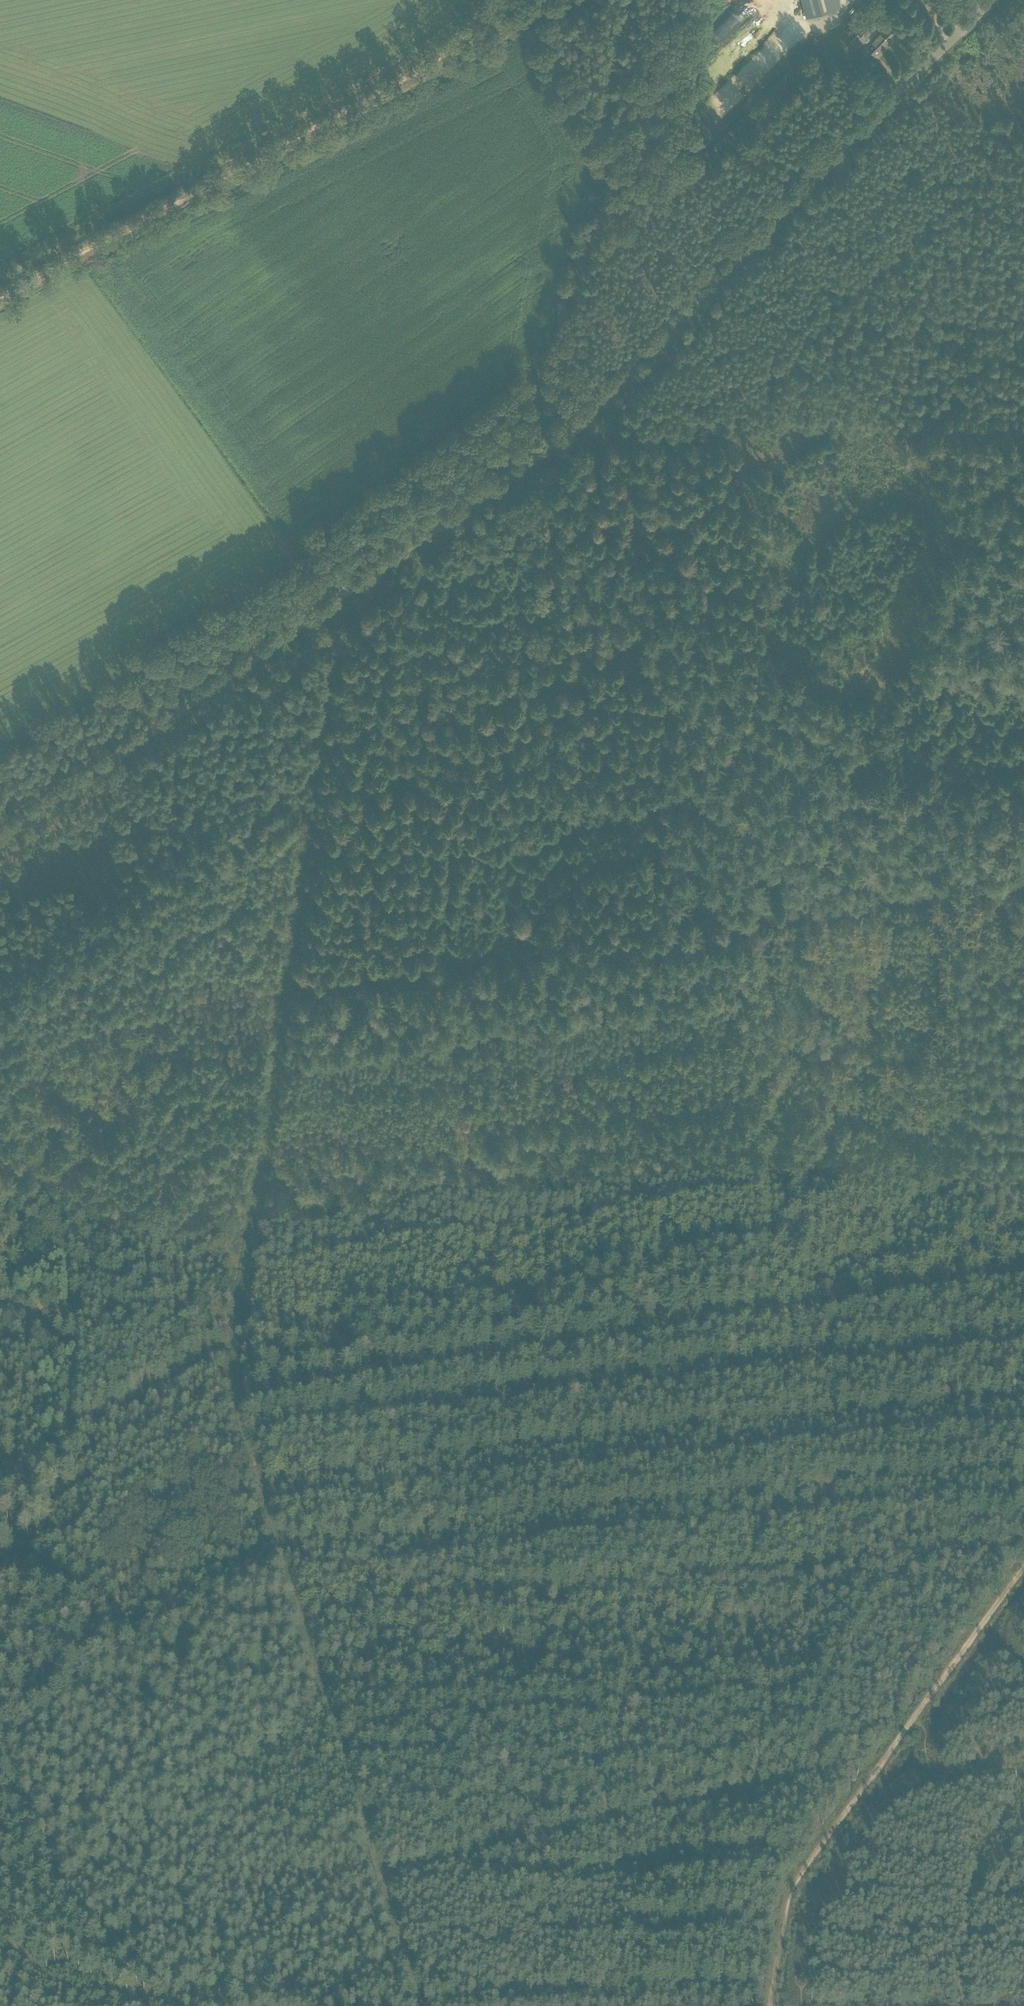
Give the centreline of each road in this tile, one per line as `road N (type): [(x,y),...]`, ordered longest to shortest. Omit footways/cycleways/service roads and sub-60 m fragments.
road 1 (track): [(422,2005),(233,1402),(1023,1280)]
road 2 (unclassified): [(0,842),(545,450),(1000,0)]
road 3 (track): [(0,1093),(44,1045),(90,1016),(143,1005),(1023,882)]
road 4 (track): [(481,0),(415,77),(0,298)]
road 5 (track): [(768,2005),(798,1879),(1023,1572)]
road 6 (track): [(276,990),(227,1353),(233,1402)]

